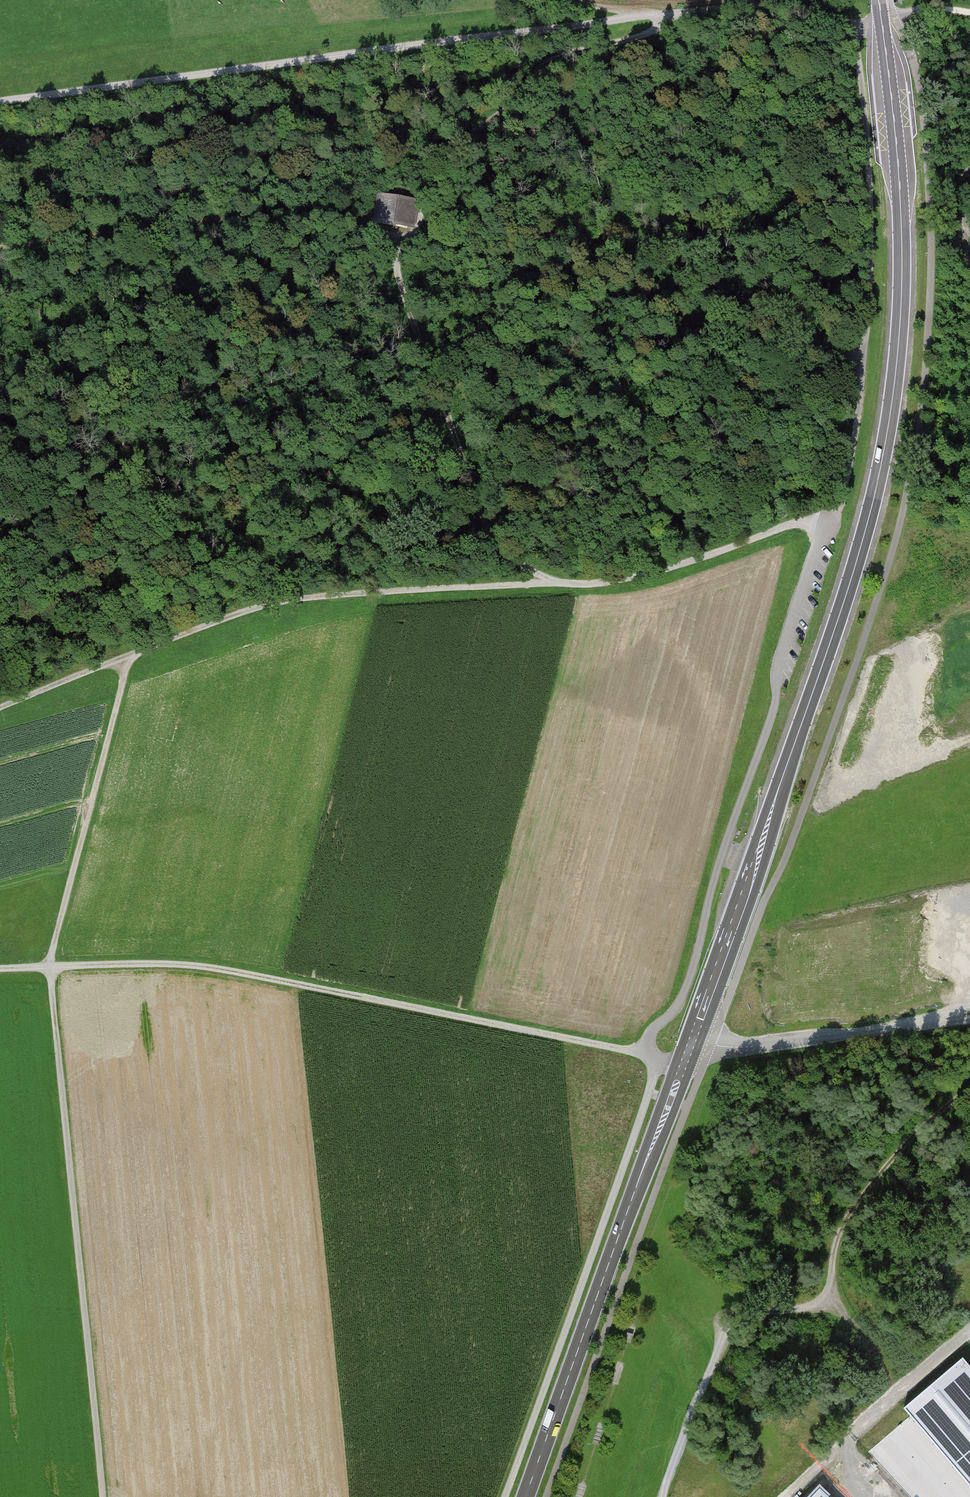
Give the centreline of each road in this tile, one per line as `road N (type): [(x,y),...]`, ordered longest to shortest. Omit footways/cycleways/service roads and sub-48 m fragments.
road 1 (secondary): [(526,1496),(756,860),(880,471),(902,288),(879,0)]
road 2 (track): [(0,101),(643,14),(748,7),(818,13),(854,29),(895,18)]
road 3 (track): [(828,525),(802,523),(592,584),(301,598),(249,609),(0,707)]
road 4 (track): [(675,13),(640,35),(553,60),(531,75),(502,112),(446,157),(429,183),(415,237),(397,240),(407,303),(483,521),(499,547),(542,583)]
road 5 (track): [(0,967),(198,965),(645,1055)]
road 6 (track): [(828,525),(776,665),(775,705),(725,843),(691,973),(678,1006),(649,1038),(645,1055),(659,1061)]
road 7 (track): [(101,1496),(50,966)]
road 8 (track): [(854,29),(866,123),(870,273),(855,432),(828,525)]
road 9 (track): [(415,237),(864,366)]
road 10 (track): [(659,1061),(504,1496)]
road 11 (track): [(0,247),(251,217),(313,218),(397,240)]
road 12 (track): [(120,659),(125,670),(50,966)]
road 13 (track): [(694,1038),(739,1047),(947,1021)]

